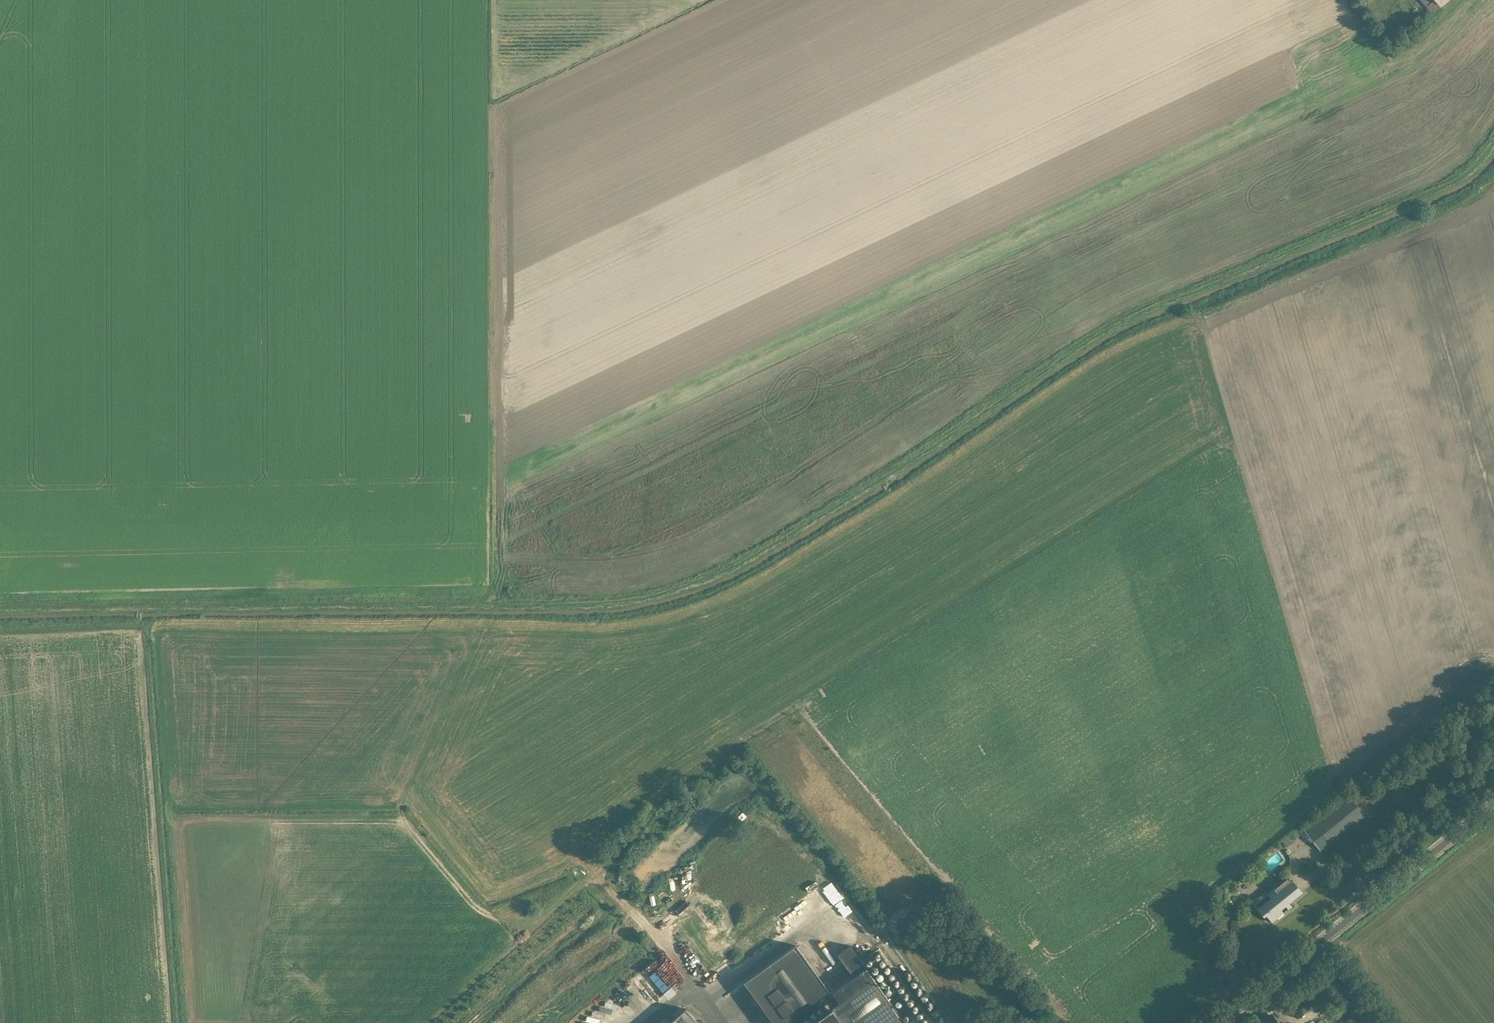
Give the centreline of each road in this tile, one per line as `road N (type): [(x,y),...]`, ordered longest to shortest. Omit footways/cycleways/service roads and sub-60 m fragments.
road 1 (tertiary): [(1216,1022),(1493,802)]

